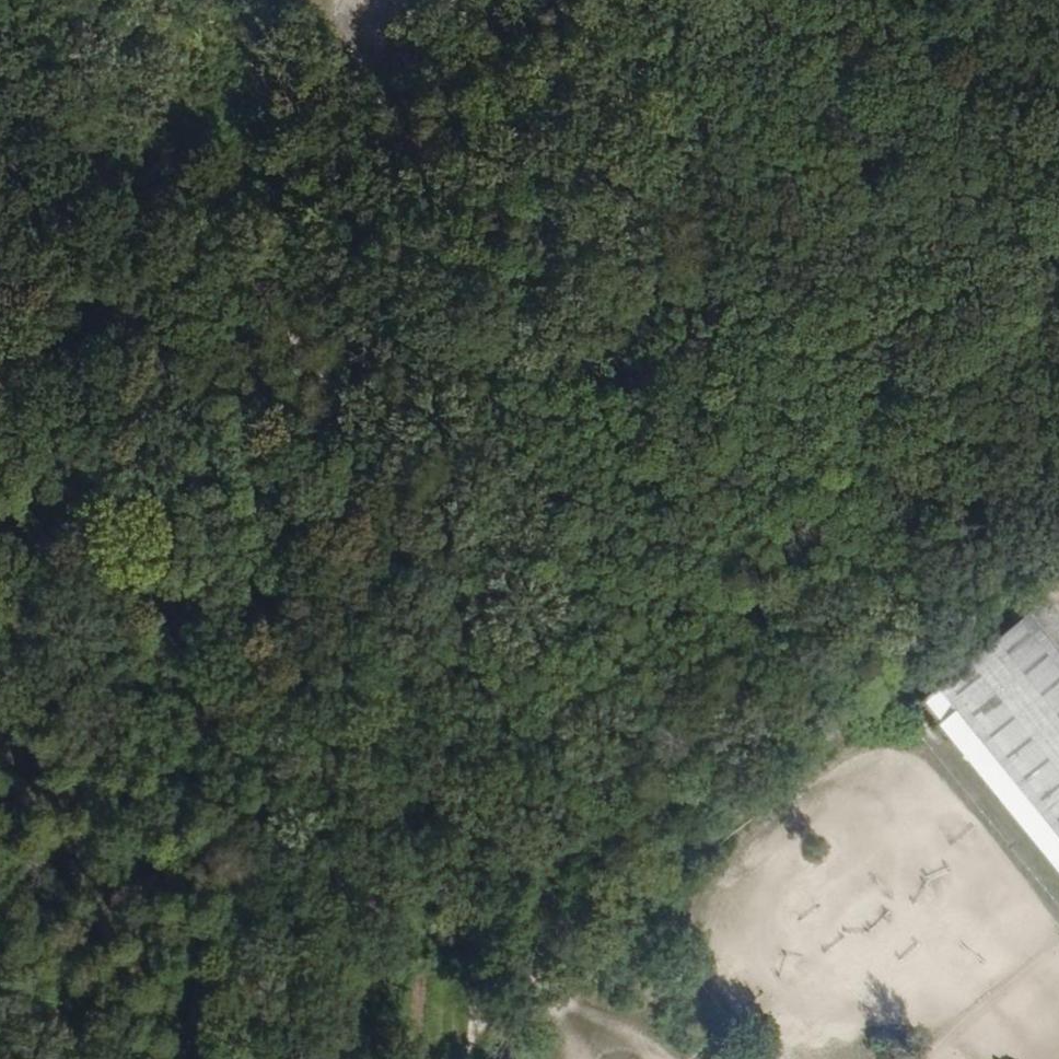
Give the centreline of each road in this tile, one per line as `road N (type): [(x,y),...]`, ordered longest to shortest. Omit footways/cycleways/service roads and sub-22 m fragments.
road 1 (track): [(0,28),(85,188),(313,357),(374,512),(468,887),(454,1058)]

